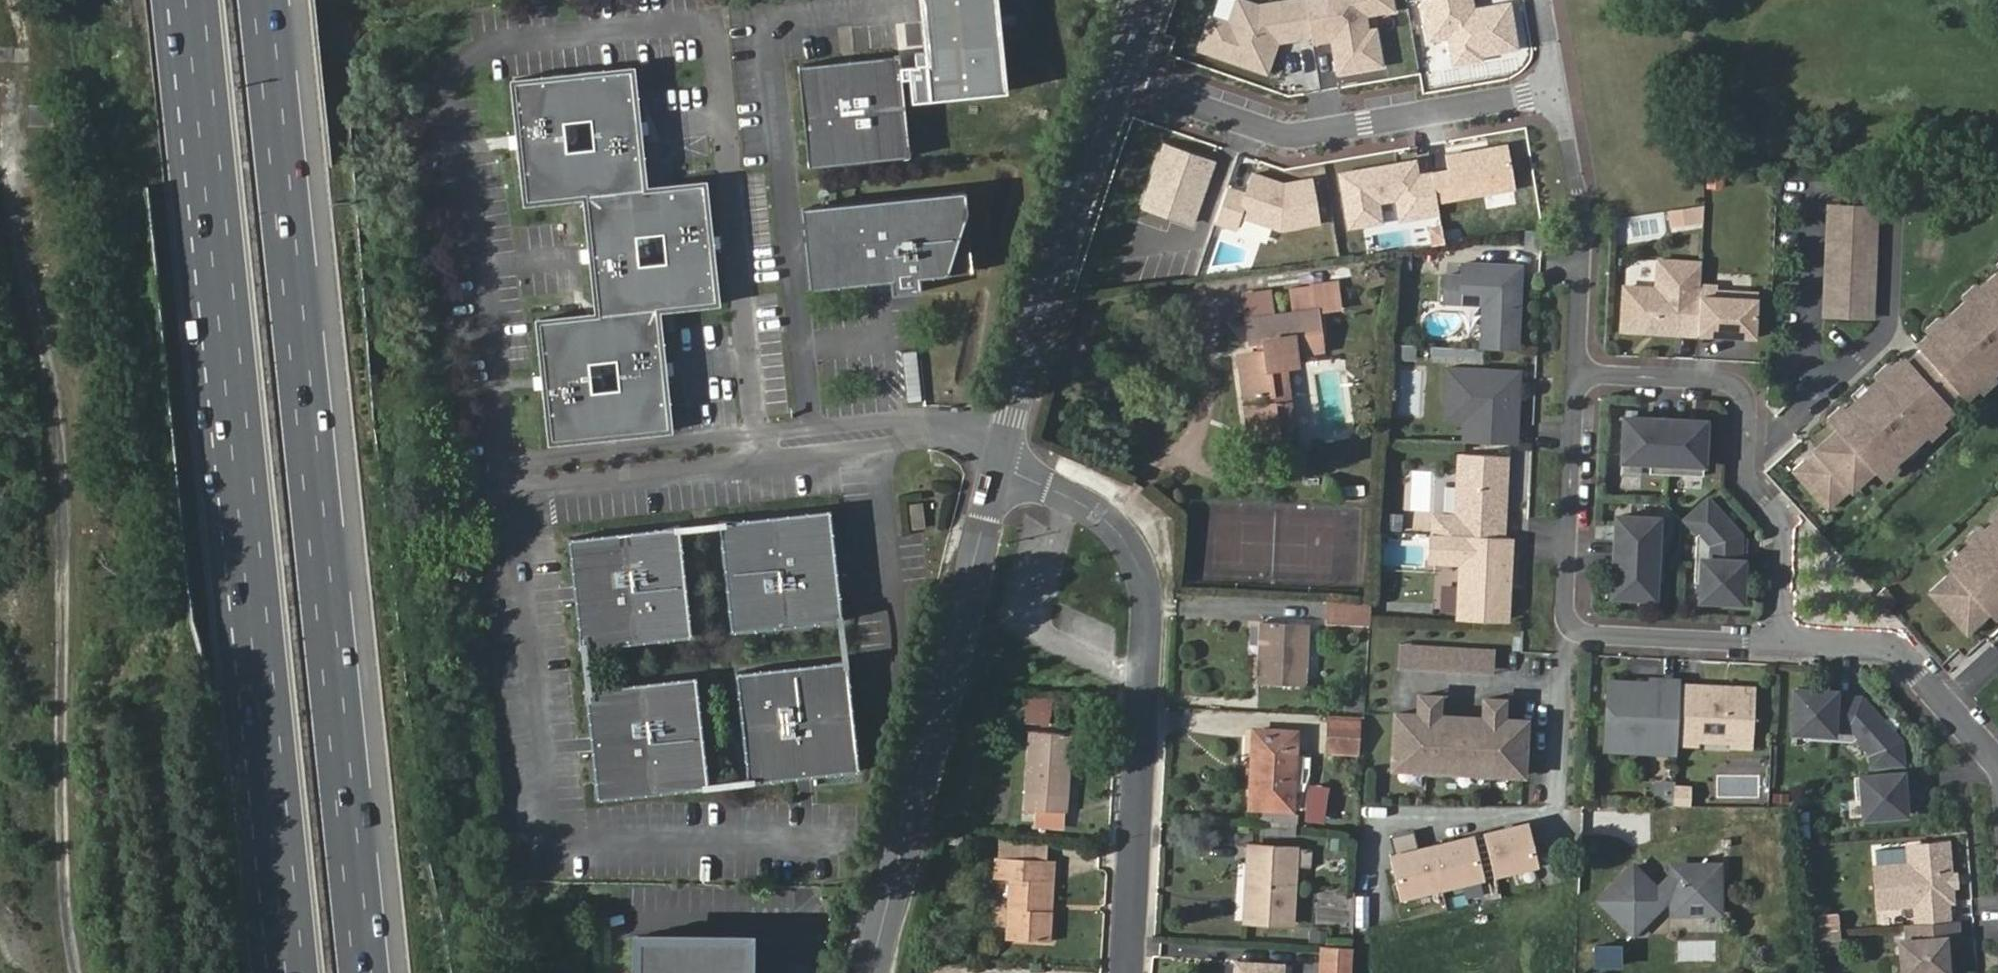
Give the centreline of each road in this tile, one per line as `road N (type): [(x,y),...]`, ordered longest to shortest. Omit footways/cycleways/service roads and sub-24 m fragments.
road 1 (motorway): [(186,0),(290,972)]
road 2 (motorway): [(378,972),(277,0)]
road 3 (residential): [(1004,451),(1102,515),(1152,580),(1128,972)]
road 4 (unclassified): [(870,972),(1004,451)]
road 5 (residential): [(1574,371),(1569,632),(1781,643)]
road 6 (residential): [(1561,90),(1292,136),(1119,77)]
road 7 (residential): [(1781,643),(1783,536),(1776,511),(1746,479),(1749,402),(1721,382),(1574,371)]
road 8 (unclassified): [(1004,451),(1054,264),(1119,77)]
road 9 (residential): [(1997,762),(1888,649),(1781,643)]
road 10 (unclassified): [(1584,238),(1561,90)]
road 11 (residential): [(1574,371),(1584,238)]

